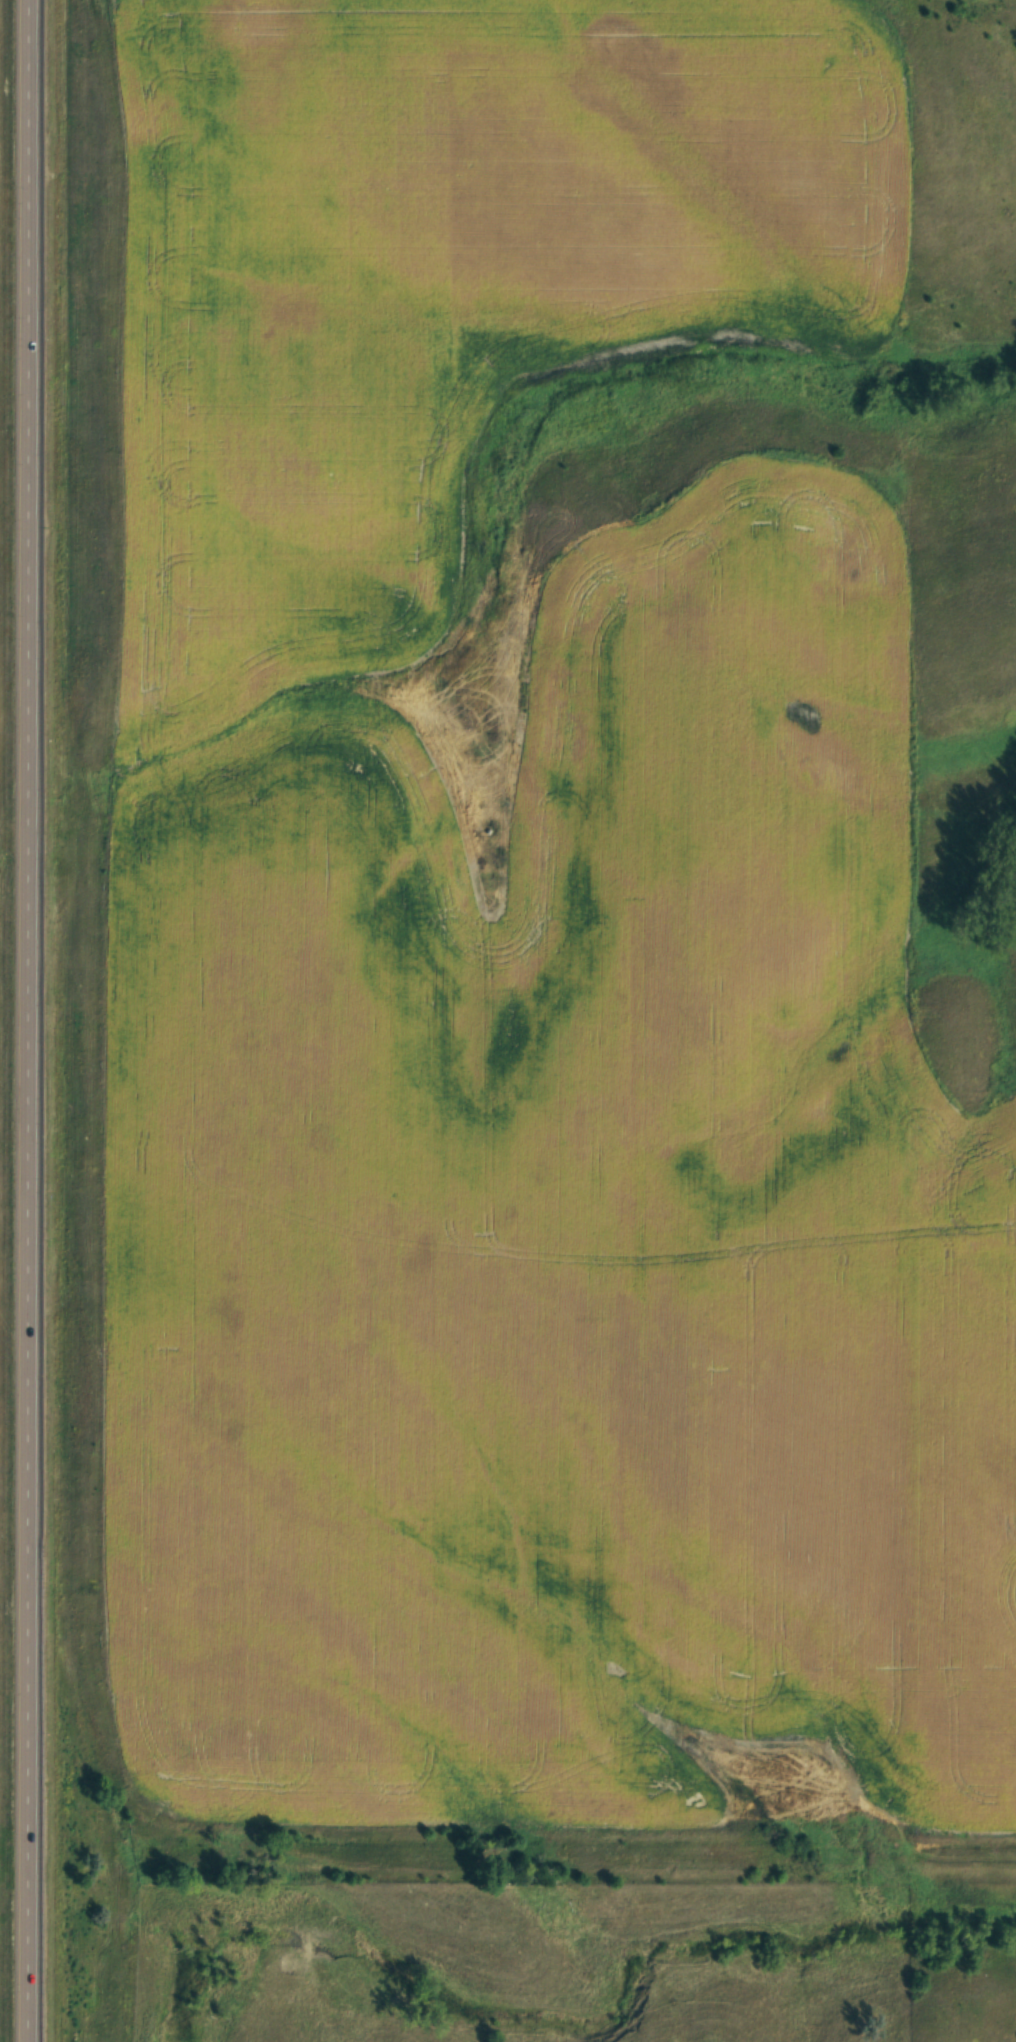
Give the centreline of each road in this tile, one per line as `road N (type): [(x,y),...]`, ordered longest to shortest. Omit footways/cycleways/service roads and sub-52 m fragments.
road 1 (motorway): [(19,2041),(23,0)]

